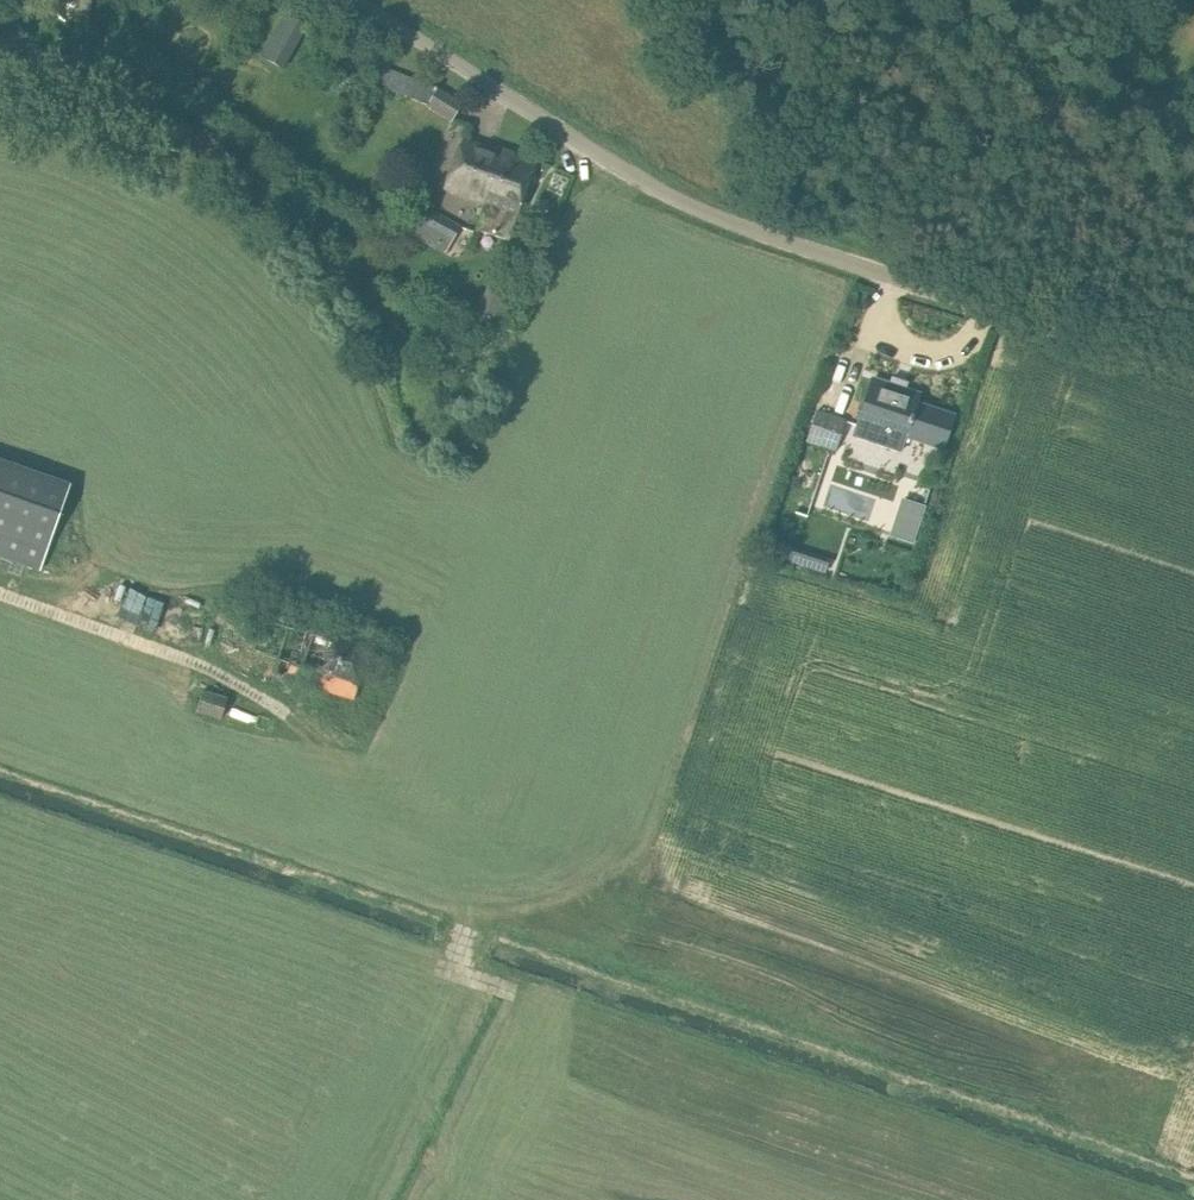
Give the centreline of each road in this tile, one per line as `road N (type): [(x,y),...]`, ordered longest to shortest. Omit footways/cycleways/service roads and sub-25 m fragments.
road 1 (residential): [(1193,364),(684,195),(633,172),(358,0)]

